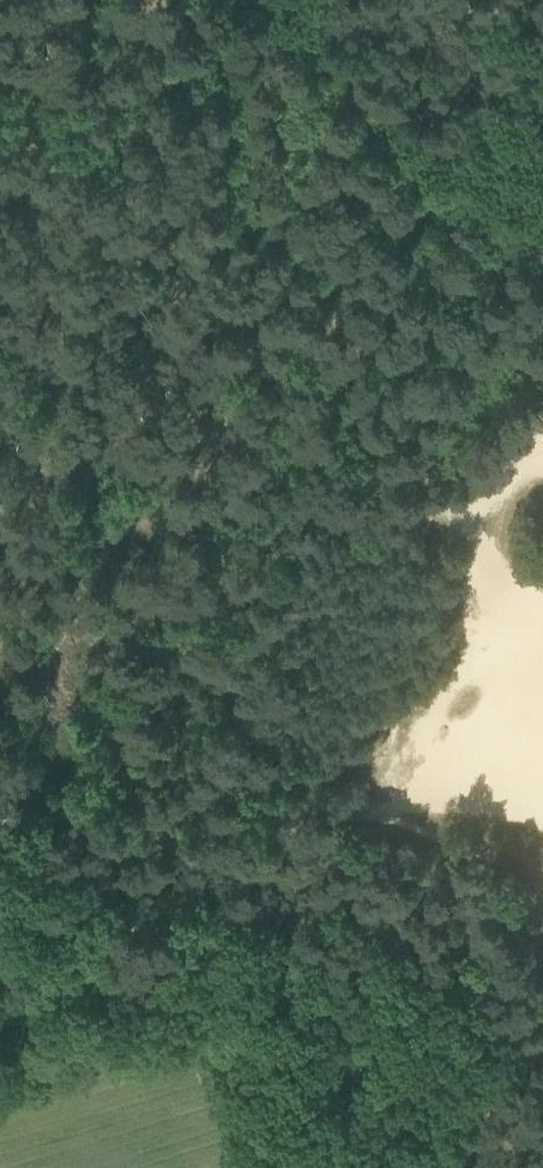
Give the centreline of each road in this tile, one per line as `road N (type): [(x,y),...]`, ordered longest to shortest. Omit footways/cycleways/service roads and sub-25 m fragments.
road 1 (track): [(542,976),(423,860),(373,834),(262,837),(136,879),(0,906)]

